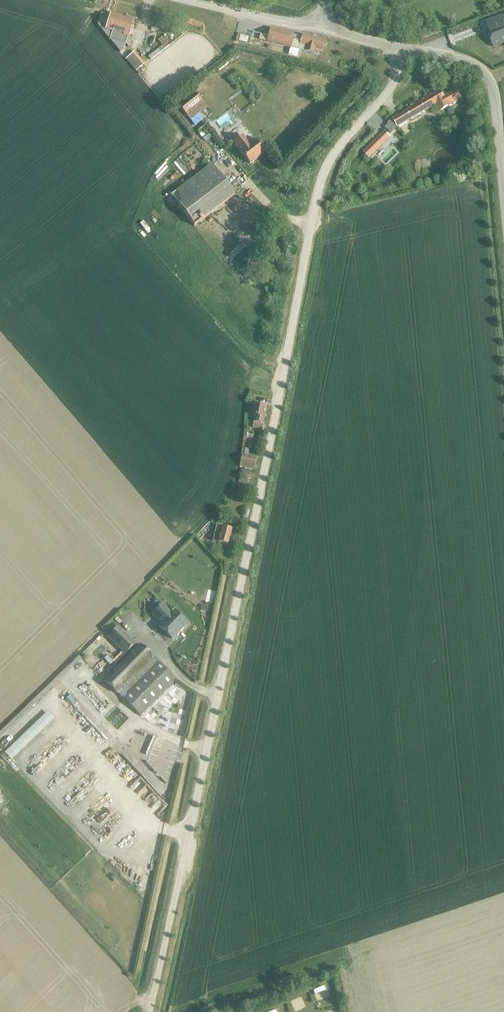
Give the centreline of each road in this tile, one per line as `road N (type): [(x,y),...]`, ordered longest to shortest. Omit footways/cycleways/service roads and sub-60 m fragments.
road 1 (unclassified): [(149,1011),(314,207),(330,161),(390,91),(402,48)]
road 2 (unclassified): [(503,187),(495,96),(484,71),(402,48)]
road 3 (unclassified): [(188,0),(323,28)]

